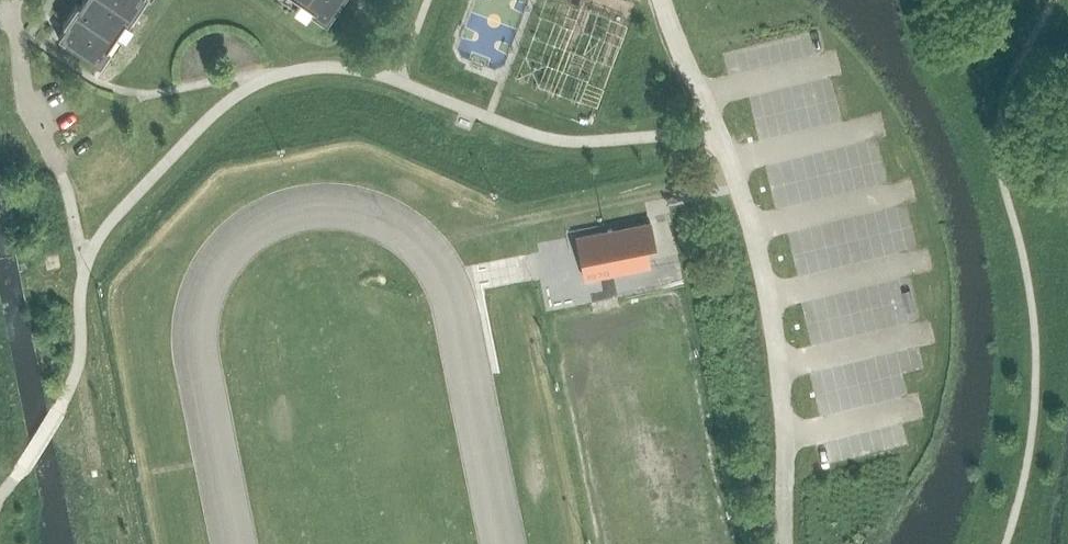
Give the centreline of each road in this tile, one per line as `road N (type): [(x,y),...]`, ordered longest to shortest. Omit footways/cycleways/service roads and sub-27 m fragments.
road 1 (unclassified): [(663,0),(741,191),(769,297),(785,438),(786,543)]

